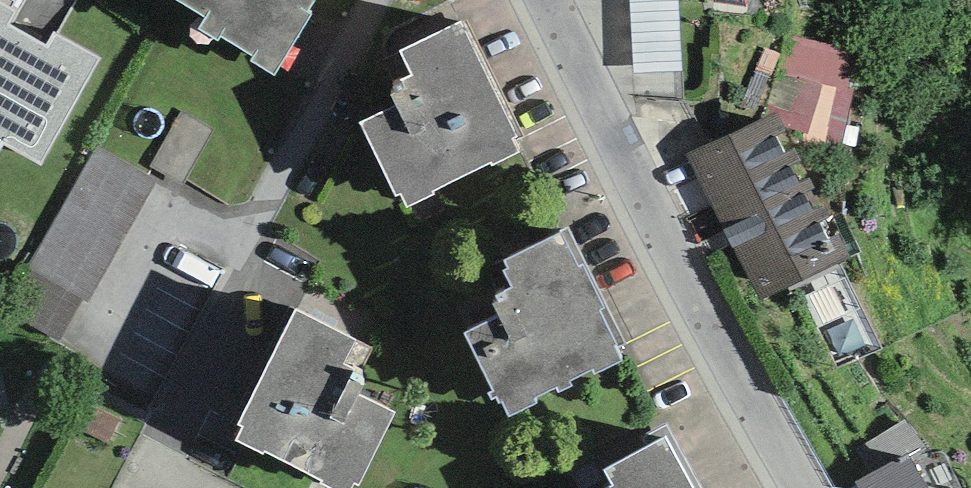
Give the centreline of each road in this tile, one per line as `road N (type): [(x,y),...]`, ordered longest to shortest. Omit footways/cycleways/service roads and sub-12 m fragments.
road 1 (residential): [(549,0),(803,487)]

